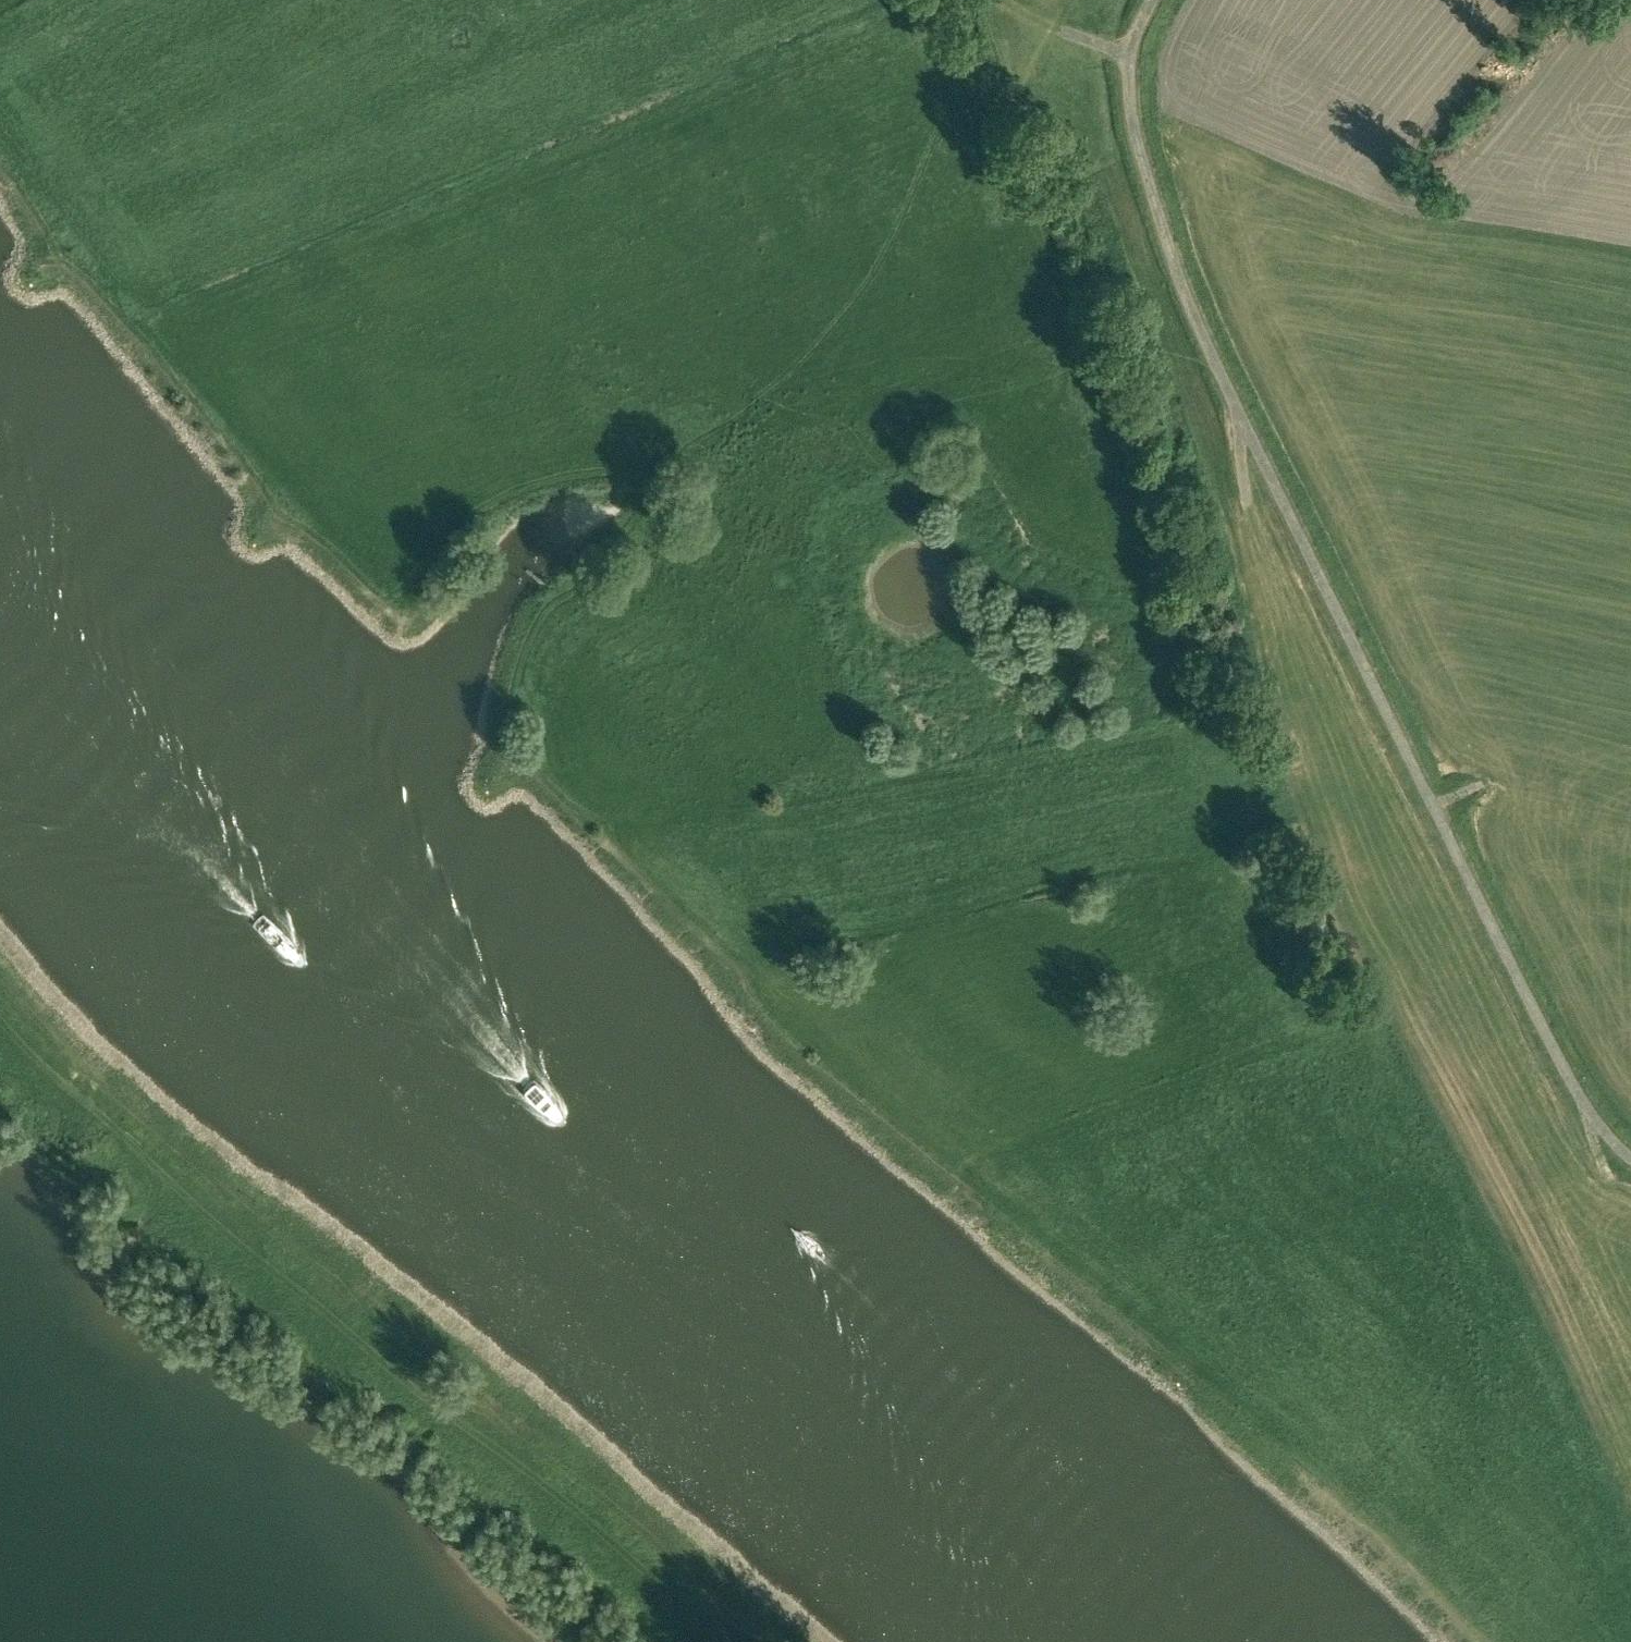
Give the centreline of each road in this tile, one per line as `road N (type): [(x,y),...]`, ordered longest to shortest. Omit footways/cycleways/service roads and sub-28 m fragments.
road 1 (track): [(1155,0),(1128,49),(1132,145),(1182,296),(1581,1106),(1630,1160)]
road 2 (track): [(997,0),(1062,33),(1128,49)]

